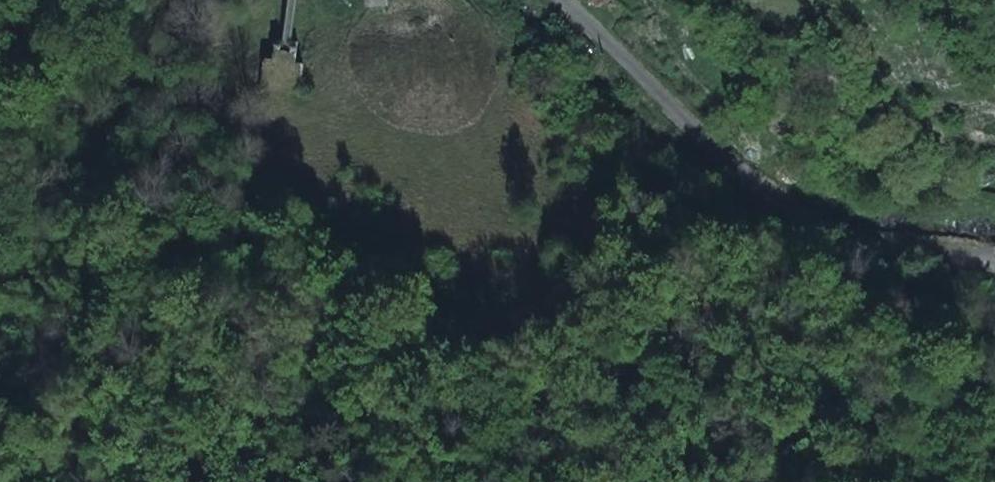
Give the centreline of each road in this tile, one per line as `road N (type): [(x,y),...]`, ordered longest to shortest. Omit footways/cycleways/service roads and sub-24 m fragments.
road 1 (residential): [(569,0),(726,144),(855,228),(994,253)]

